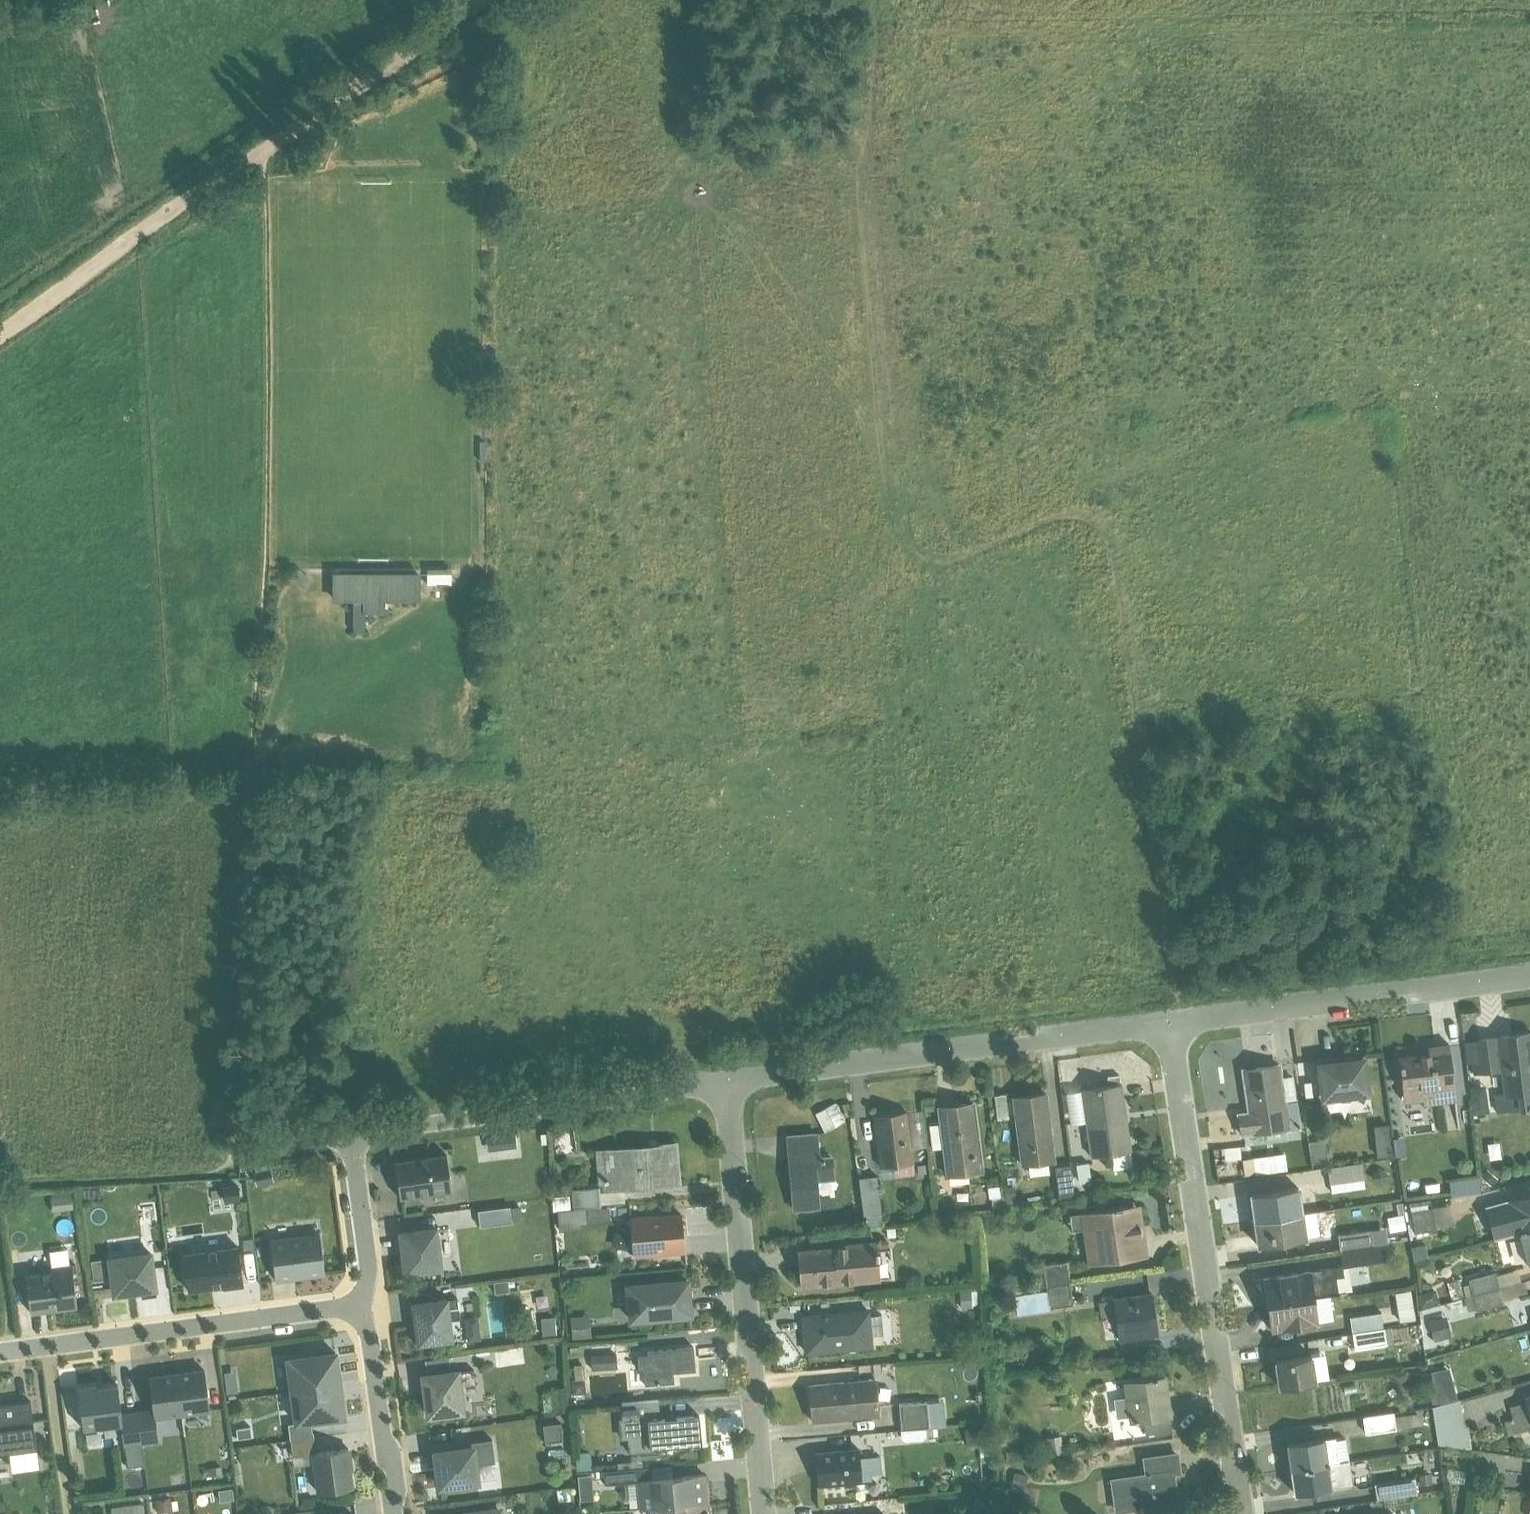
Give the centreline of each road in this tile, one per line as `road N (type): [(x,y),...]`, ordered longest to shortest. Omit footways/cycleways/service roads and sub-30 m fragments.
road 1 (track): [(0,335),(486,0)]
road 2 (residential): [(1243,1513),(1169,1025)]
road 3 (residential): [(726,1084),(1169,1025)]
road 4 (residential): [(766,1513),(726,1084)]
road 5 (residential): [(350,1134),(726,1084)]
road 6 (residential): [(1169,1025),(1529,978)]
road 7 (residential): [(358,1307),(0,1354)]
road 8 (residential): [(394,1513),(397,1482),(358,1307)]
road 9 (residential): [(350,1134),(370,1267),(358,1307)]

